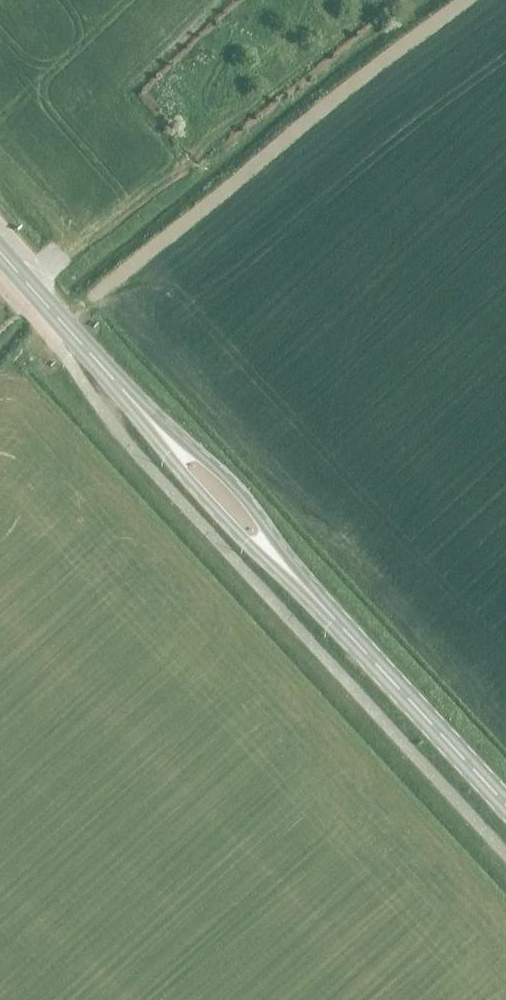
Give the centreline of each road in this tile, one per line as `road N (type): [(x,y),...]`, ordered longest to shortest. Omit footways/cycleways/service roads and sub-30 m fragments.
road 1 (secondary): [(505,805),(316,600)]
road 2 (secondary): [(316,600),(245,497),(134,401)]
road 3 (secondary): [(134,401),(180,475),(316,600)]
road 4 (secondary): [(134,401),(0,252)]

